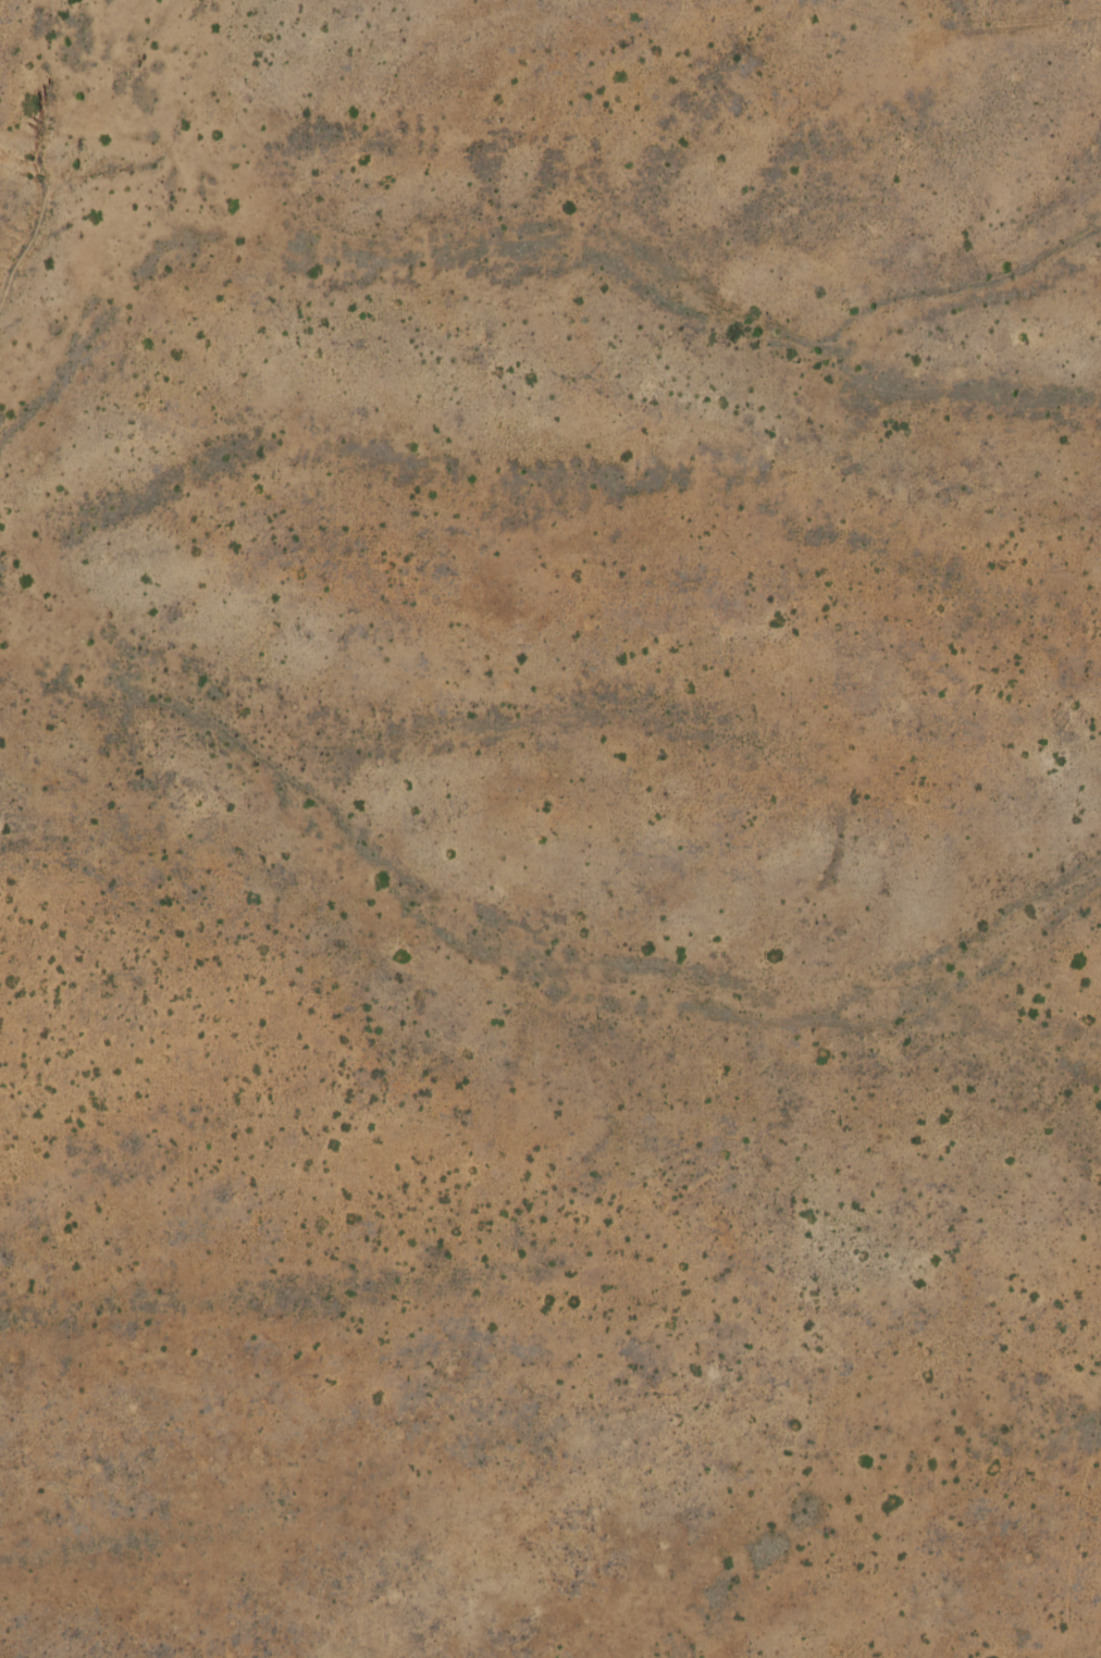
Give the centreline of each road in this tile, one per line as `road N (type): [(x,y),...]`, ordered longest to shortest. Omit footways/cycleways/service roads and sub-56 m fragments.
road 1 (residential): [(1100,42),(1025,53),(756,42),(634,0)]

